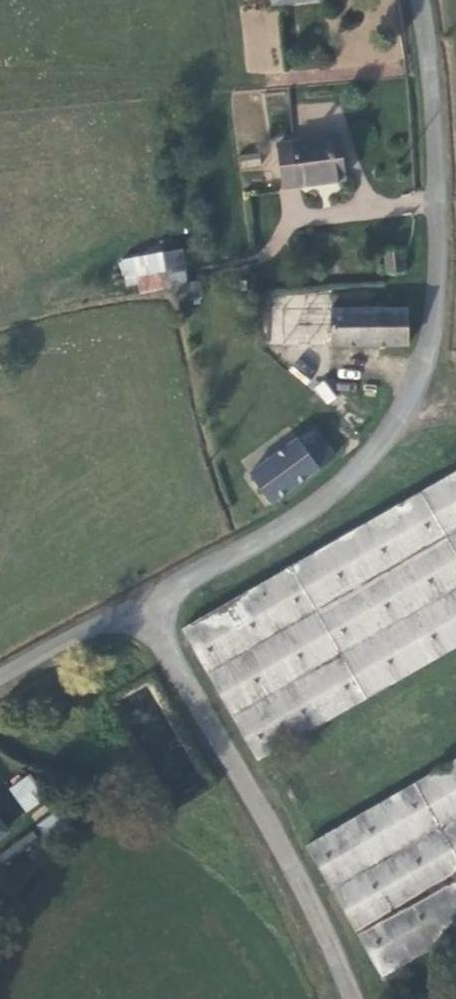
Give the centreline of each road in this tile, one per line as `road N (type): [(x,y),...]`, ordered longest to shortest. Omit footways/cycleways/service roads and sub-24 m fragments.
road 1 (unclassified): [(421,0),(434,89),(438,296),(431,345),(401,413),(341,490),(140,606)]
road 2 (unclassified): [(352,998),(301,878),(140,606)]
road 3 (unclassified): [(140,606),(0,675)]

